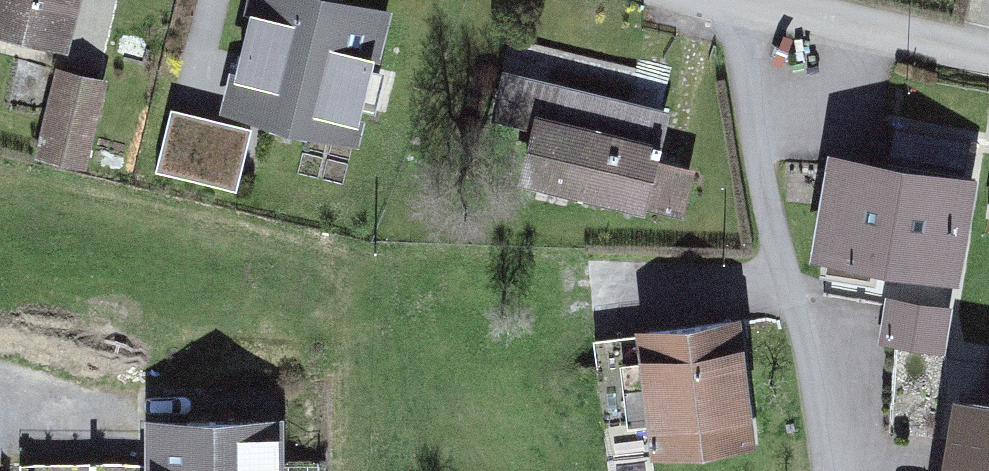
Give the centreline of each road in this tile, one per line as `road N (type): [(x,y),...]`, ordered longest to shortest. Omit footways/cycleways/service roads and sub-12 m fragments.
road 1 (track): [(733,2),(819,470)]
road 2 (residential): [(723,0),(988,58)]

